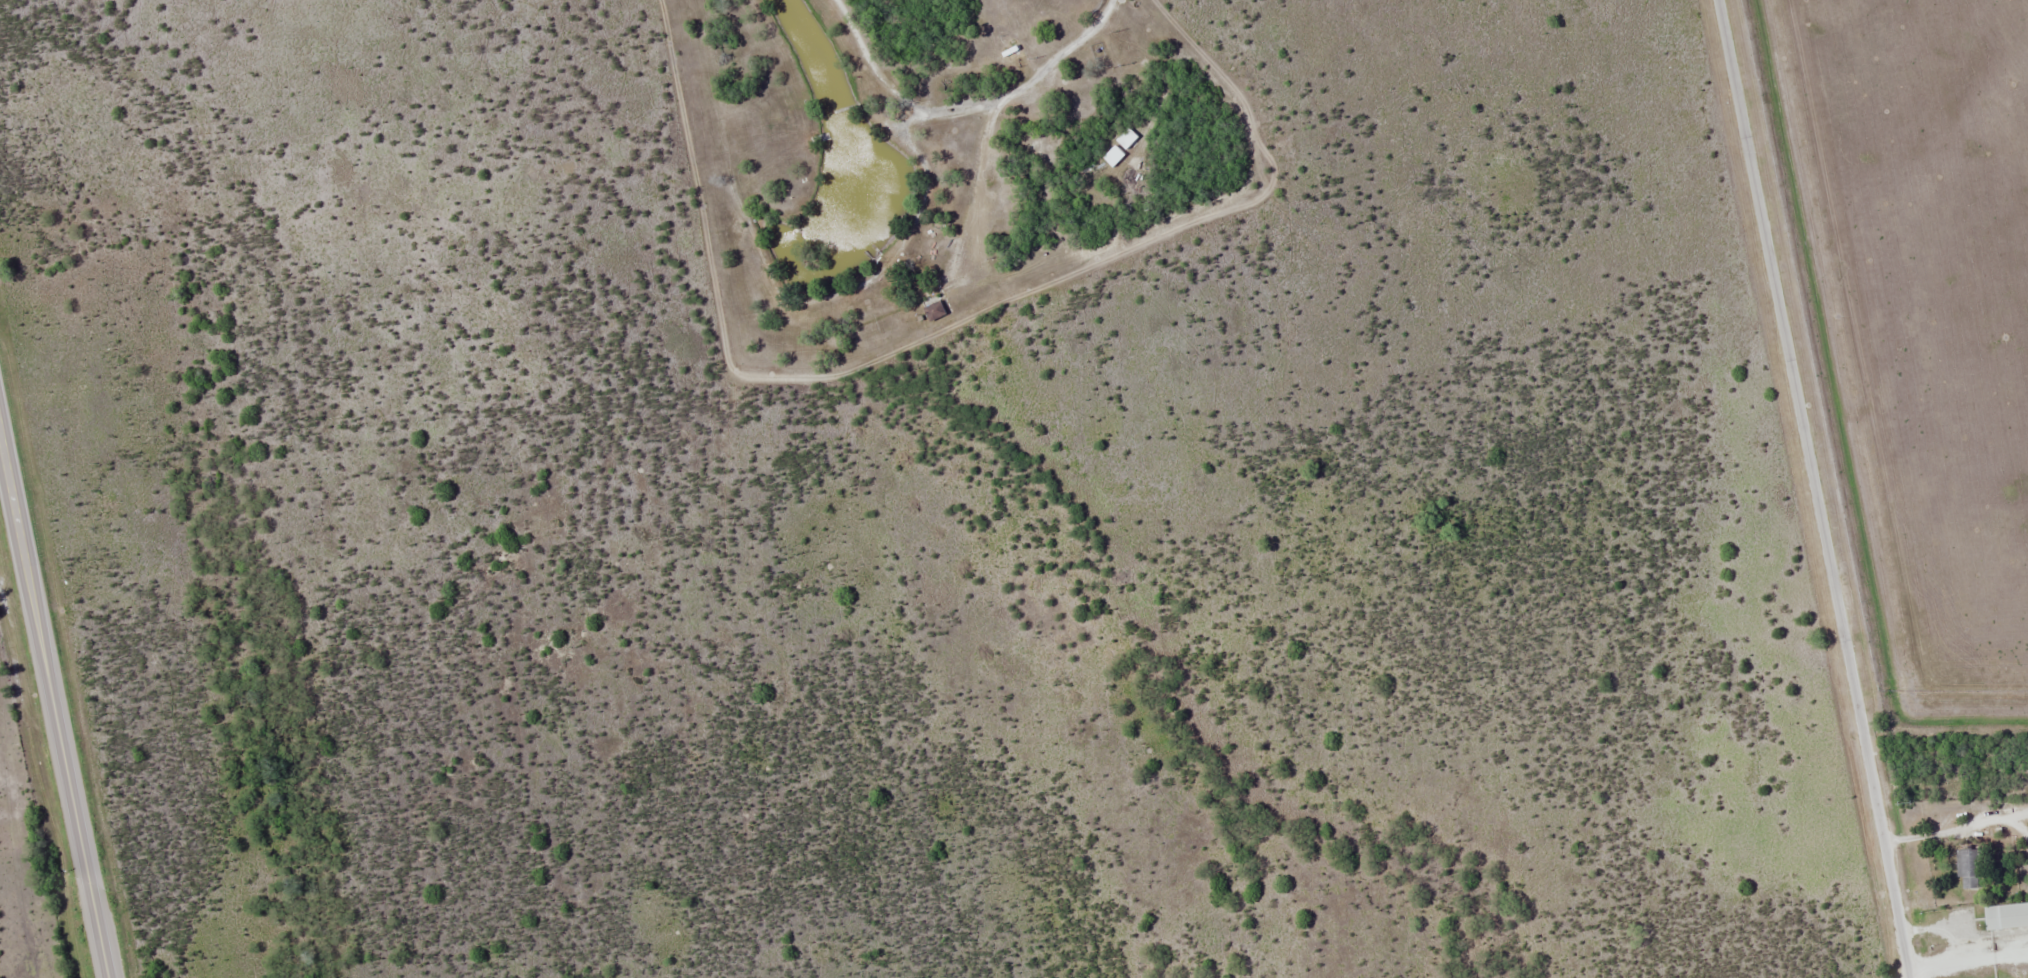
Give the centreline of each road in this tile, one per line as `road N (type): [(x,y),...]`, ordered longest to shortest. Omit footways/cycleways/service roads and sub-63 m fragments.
road 1 (residential): [(1717,0),(1911,977)]
road 2 (secondary): [(0,433),(109,977)]

